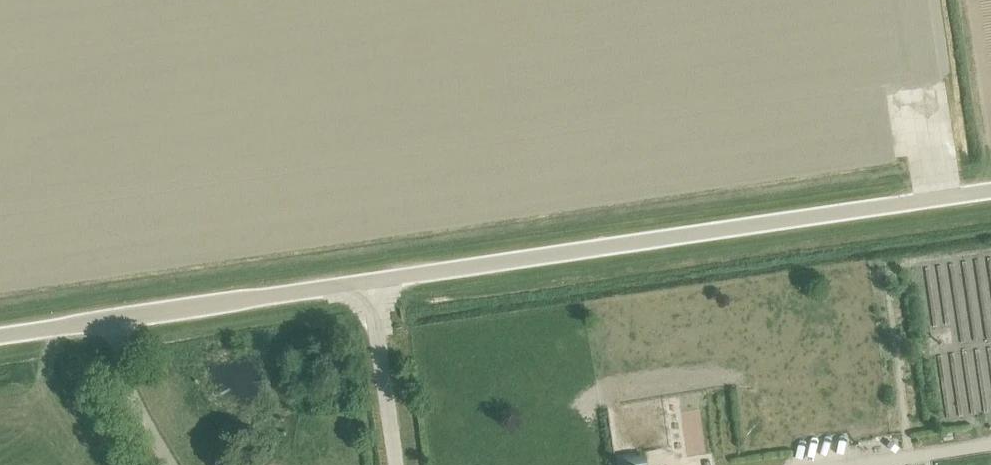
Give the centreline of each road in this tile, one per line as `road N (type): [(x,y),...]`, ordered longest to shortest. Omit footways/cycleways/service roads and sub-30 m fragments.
road 1 (unclassified): [(0,332),(990,187)]

